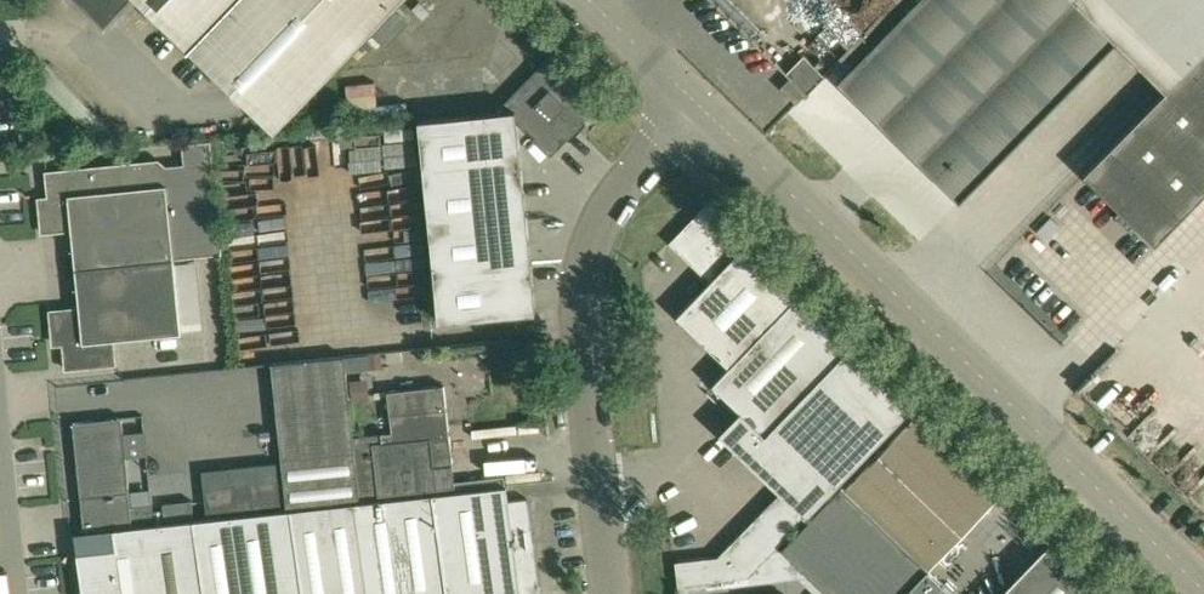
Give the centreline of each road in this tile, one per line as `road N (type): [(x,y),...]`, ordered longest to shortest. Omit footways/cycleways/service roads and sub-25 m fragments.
road 1 (unclassified): [(1203,593),(696,103)]
road 2 (unclassified): [(623,593),(600,277),(638,185),(696,103)]
road 3 (unclassified): [(696,103),(587,0)]

